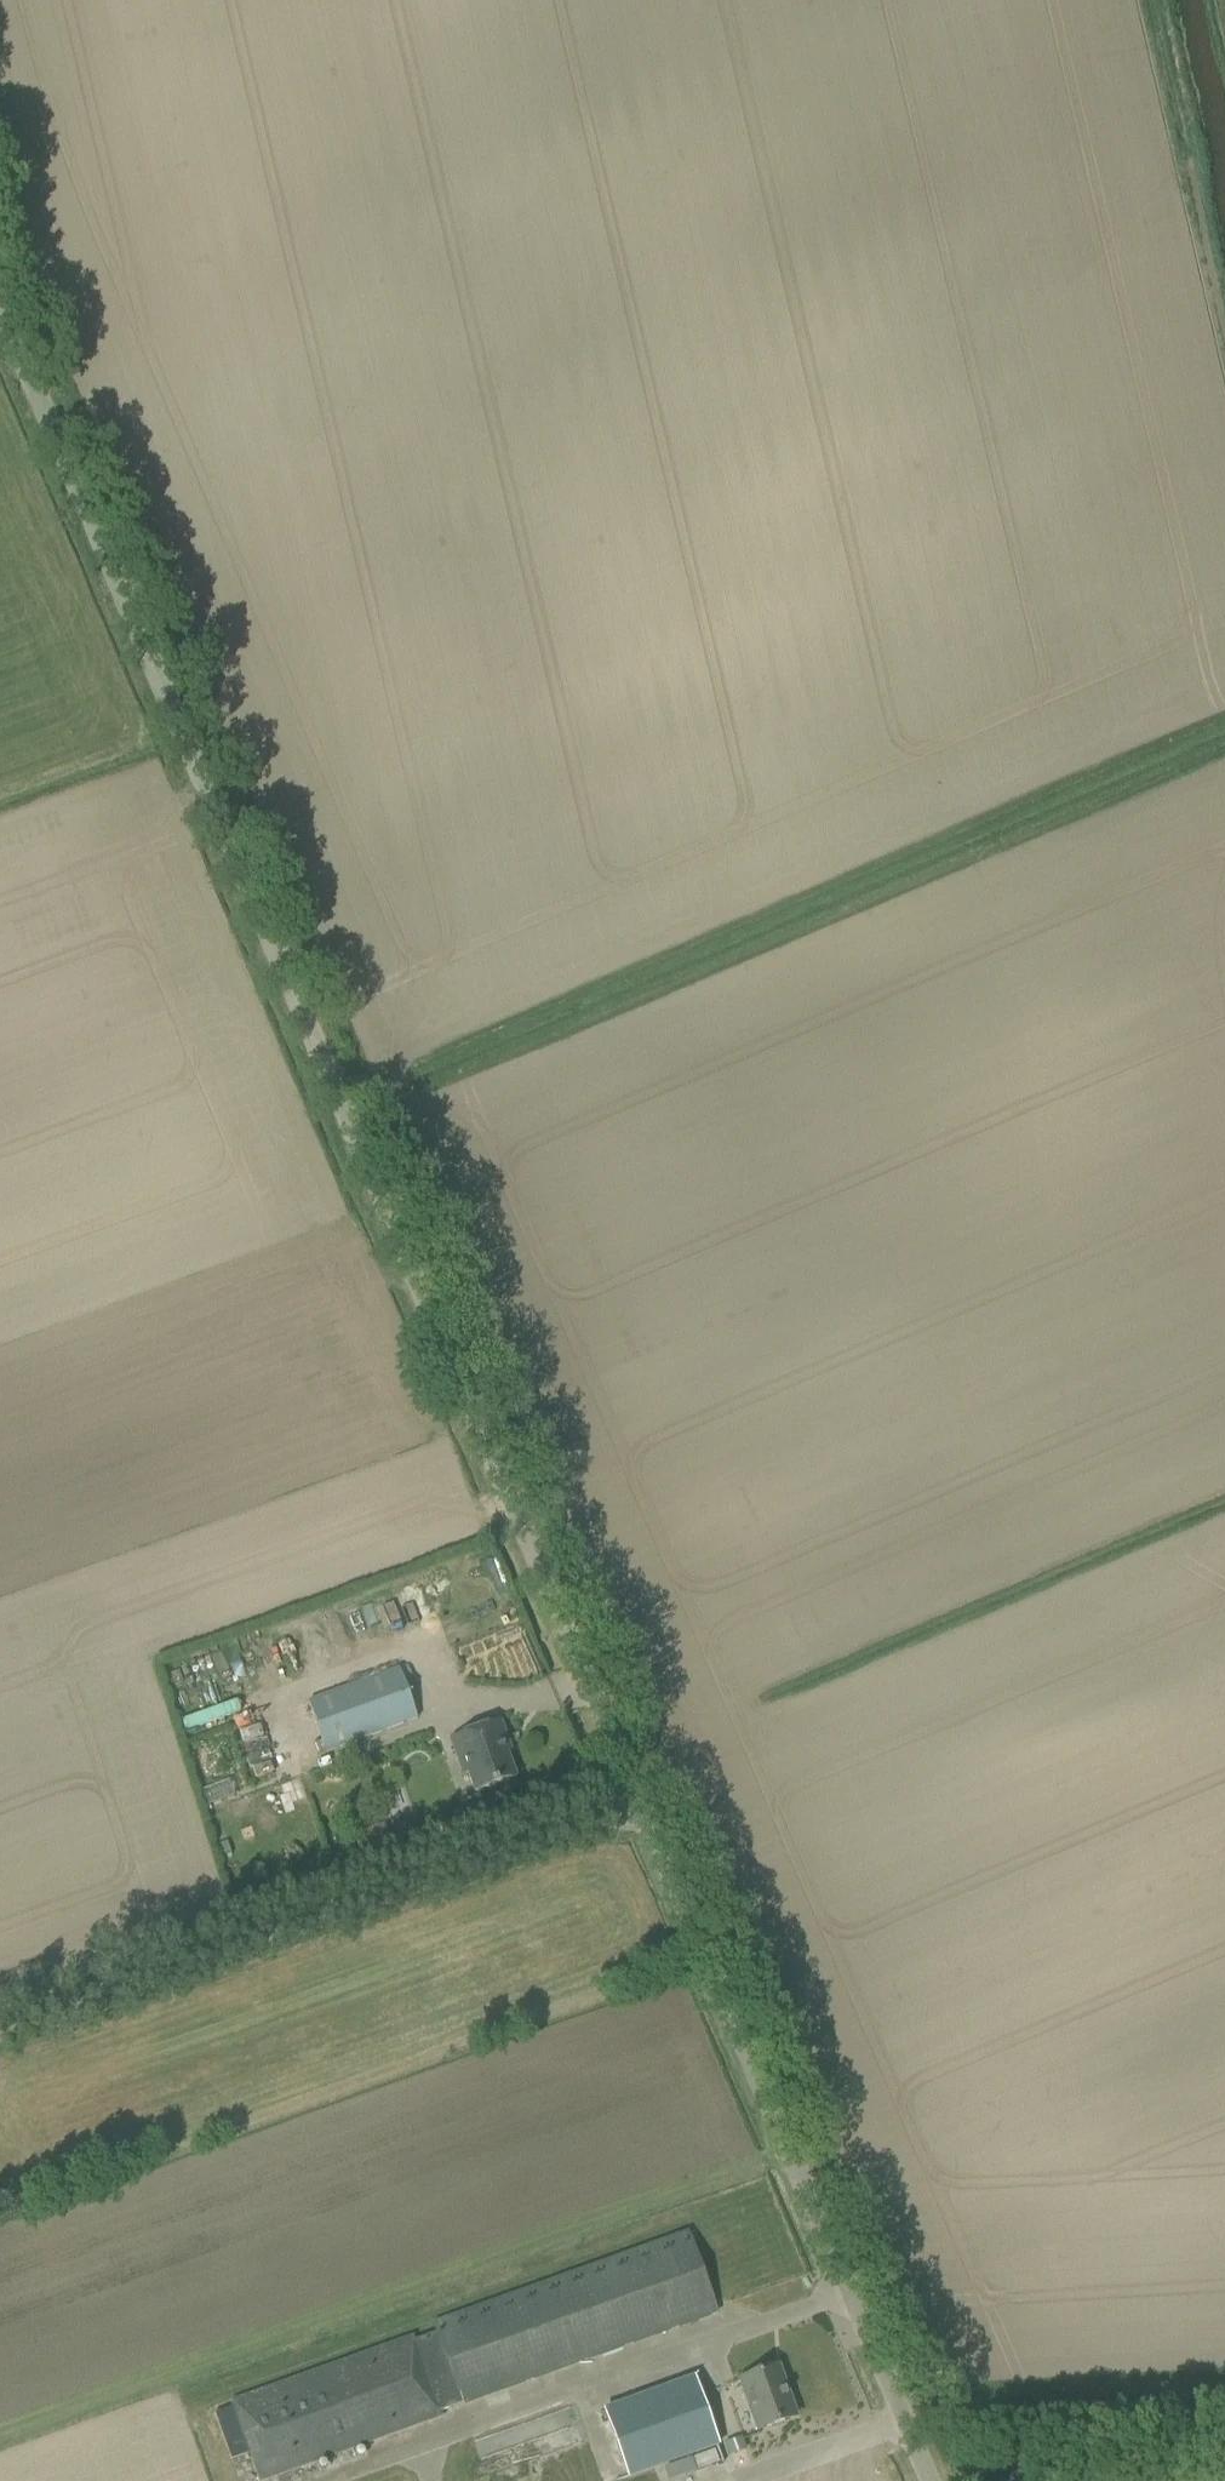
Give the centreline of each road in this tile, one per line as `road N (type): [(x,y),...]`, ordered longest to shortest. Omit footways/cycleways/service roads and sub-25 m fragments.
road 1 (unclassified): [(921,2480),(0,292)]

